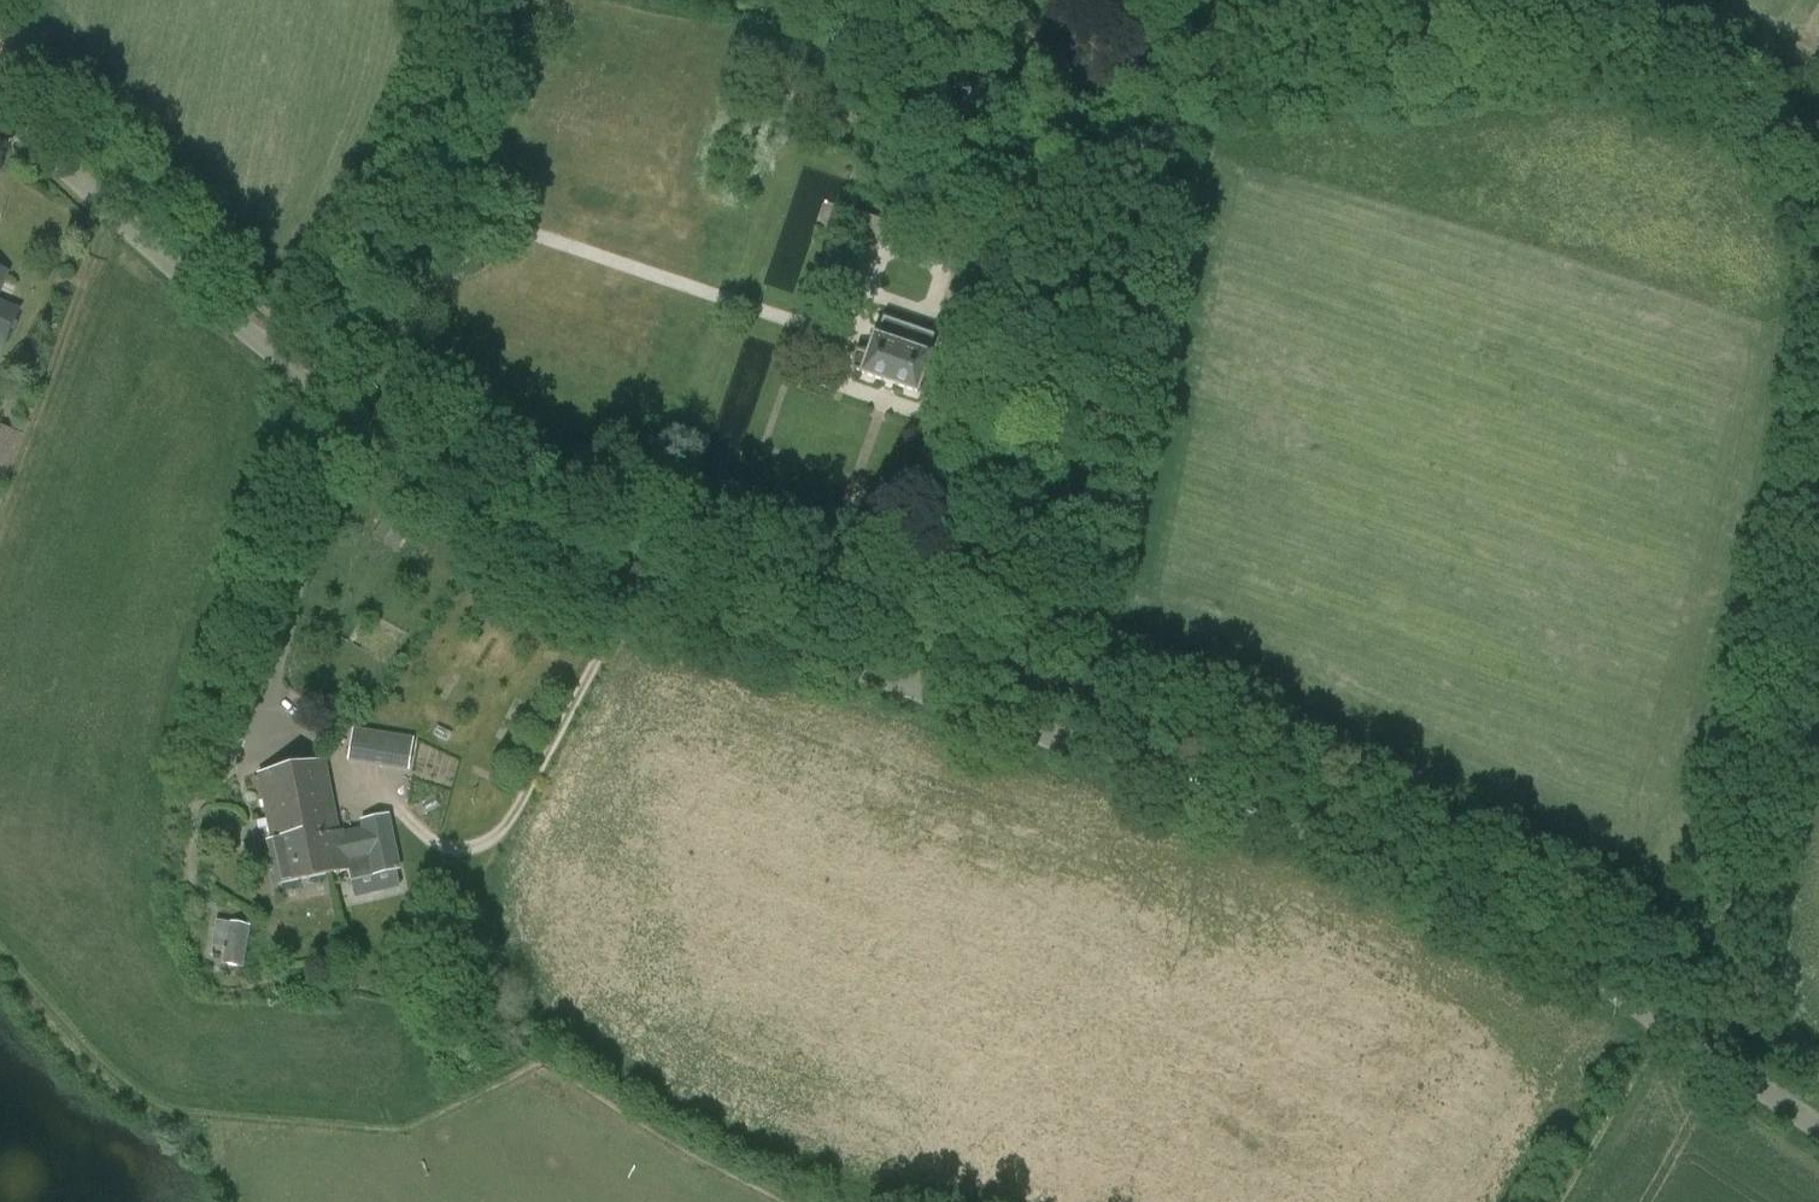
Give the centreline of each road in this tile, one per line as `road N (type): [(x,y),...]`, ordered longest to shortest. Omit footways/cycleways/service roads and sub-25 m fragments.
road 1 (unclassified): [(1818,1124),(1568,965),(1374,861),(623,578),(449,484),(0,115)]
road 2 (track): [(400,809),(445,856),(490,847),(597,669),(623,578)]

